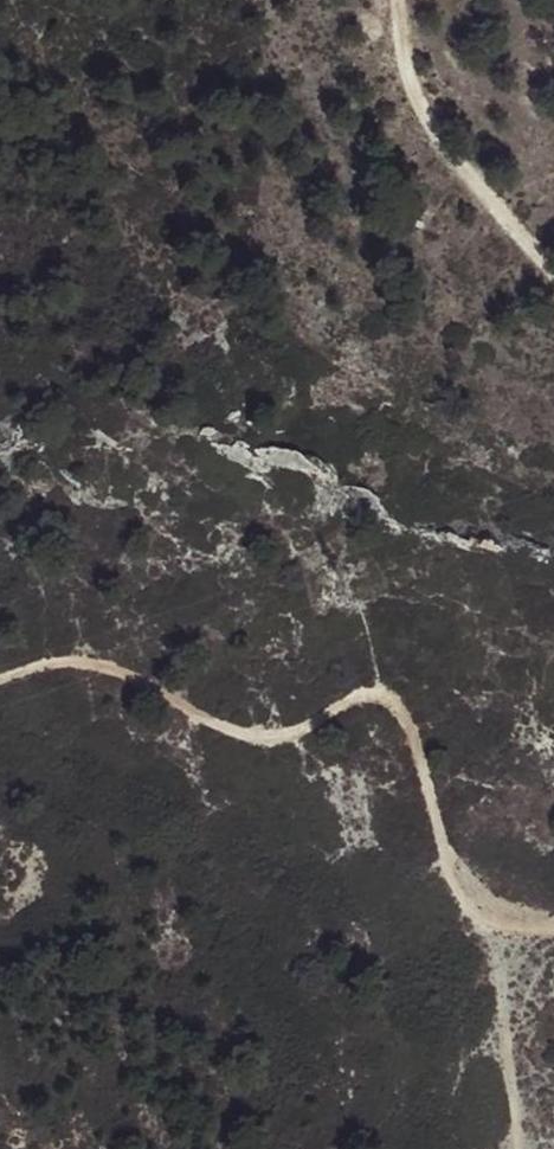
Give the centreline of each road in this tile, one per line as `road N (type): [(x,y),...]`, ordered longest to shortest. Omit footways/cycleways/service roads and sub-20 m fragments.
road 1 (track): [(0,685),(101,654),(298,731),(399,700),(433,740),(470,898),(553,906)]
road 2 (track): [(399,0),(463,165),(553,256)]

